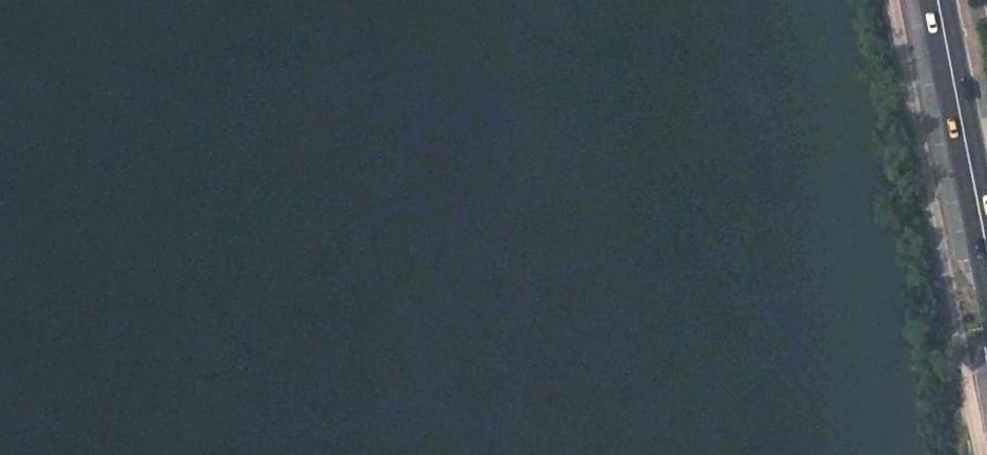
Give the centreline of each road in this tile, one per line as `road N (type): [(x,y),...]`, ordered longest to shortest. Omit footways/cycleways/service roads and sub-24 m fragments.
road 1 (primary): [(986,258),(939,0)]

